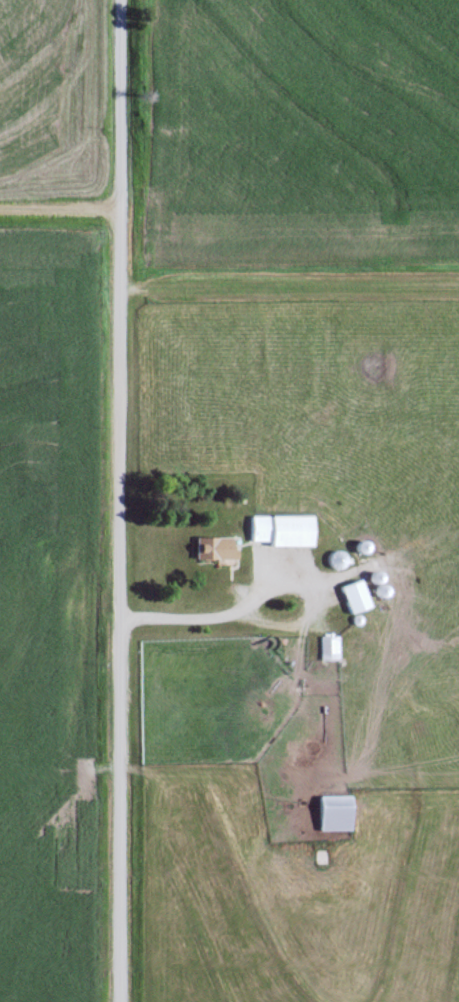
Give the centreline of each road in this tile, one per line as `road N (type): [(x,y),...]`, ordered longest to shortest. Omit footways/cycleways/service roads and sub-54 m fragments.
road 1 (residential): [(120,1001),(122,0)]
road 2 (residential): [(121,207),(0,206)]

